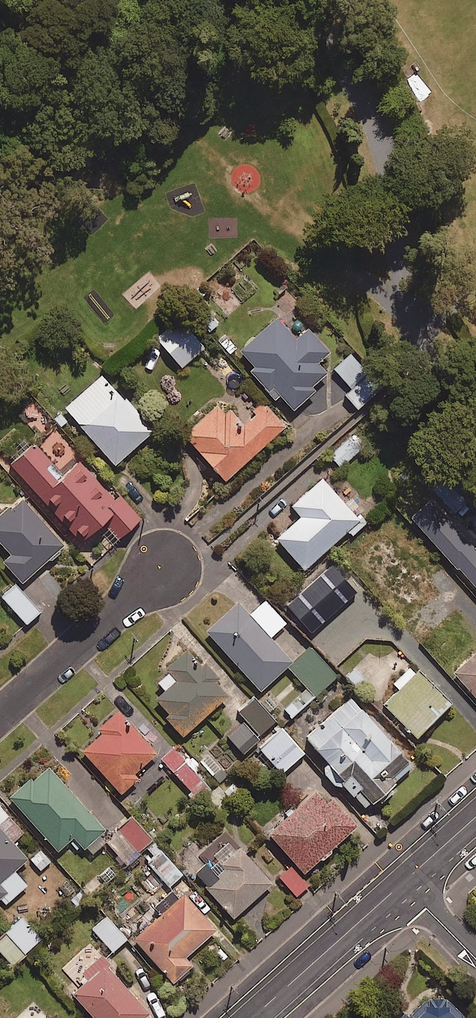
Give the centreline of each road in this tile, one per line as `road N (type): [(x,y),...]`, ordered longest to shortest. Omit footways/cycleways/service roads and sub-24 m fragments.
road 1 (residential): [(0,717),(165,569)]
road 2 (secondary): [(400,883),(250,1017)]

